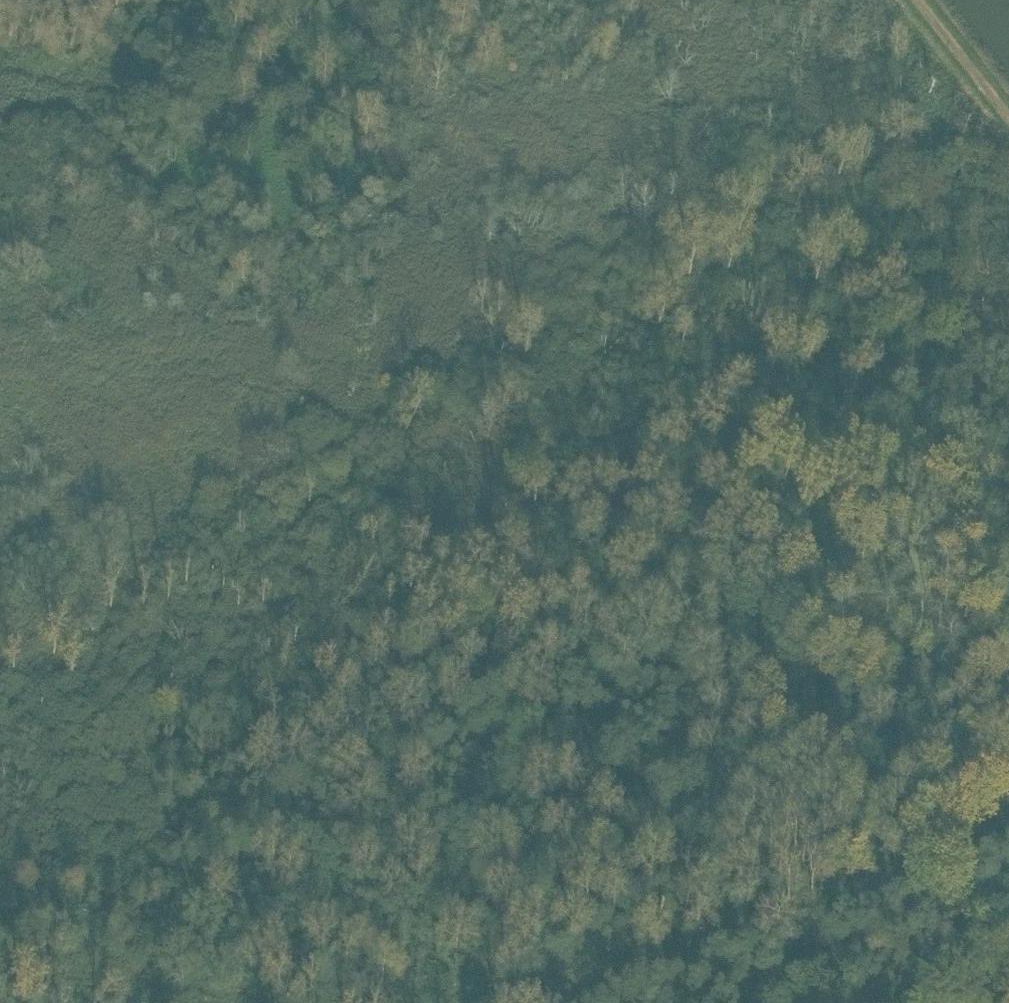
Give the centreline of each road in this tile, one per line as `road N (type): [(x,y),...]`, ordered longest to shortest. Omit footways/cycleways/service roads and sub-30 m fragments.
road 1 (track): [(1008,928),(845,1002)]
road 2 (track): [(910,0),(1008,126)]

